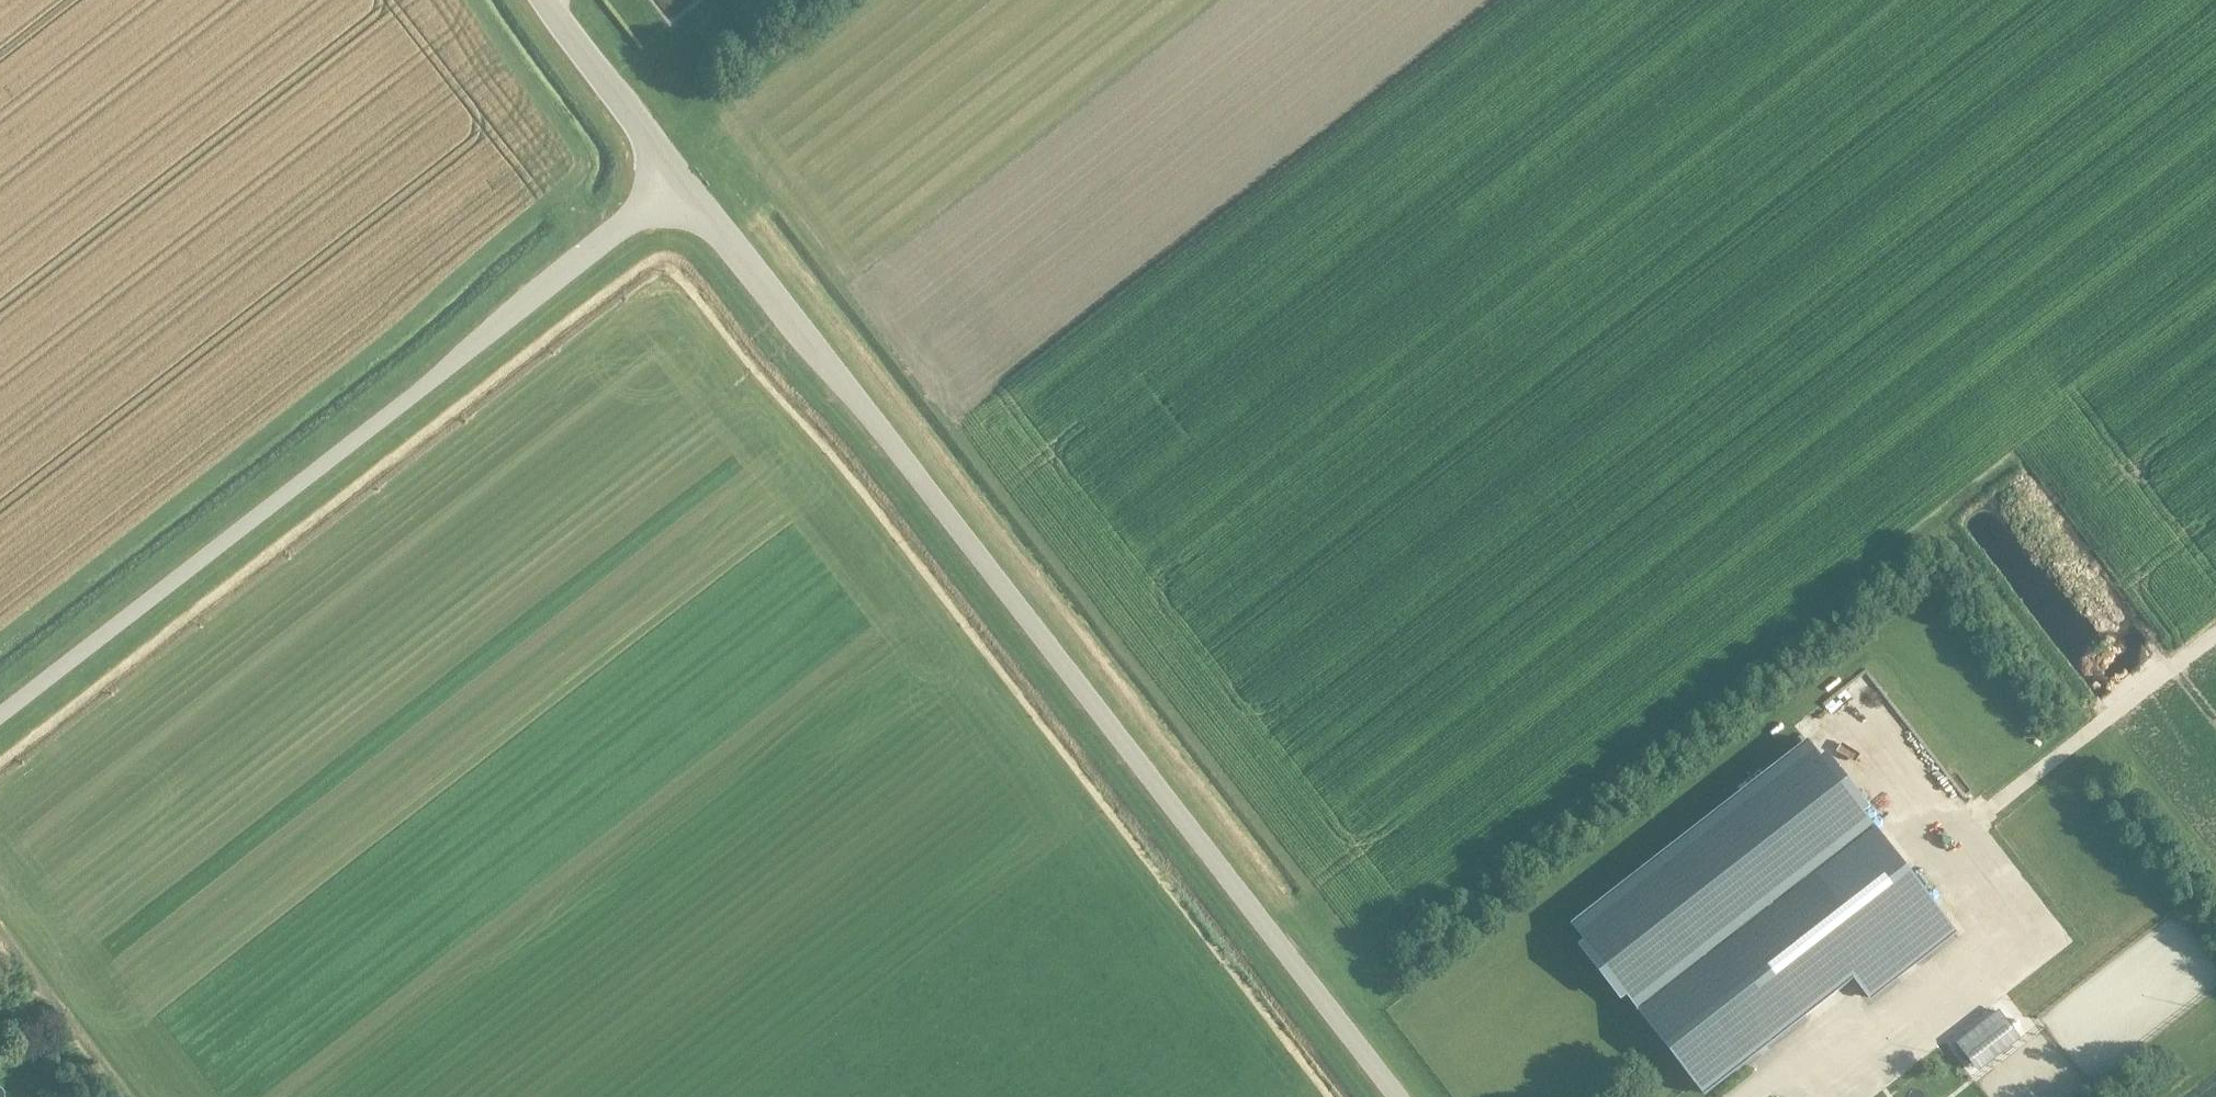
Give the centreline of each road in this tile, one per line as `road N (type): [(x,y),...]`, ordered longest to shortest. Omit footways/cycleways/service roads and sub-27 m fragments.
road 1 (unclassified): [(1392,1096),(679,177)]
road 2 (unclassified): [(0,717),(679,177)]
road 3 (unclassified): [(679,177),(541,0)]

